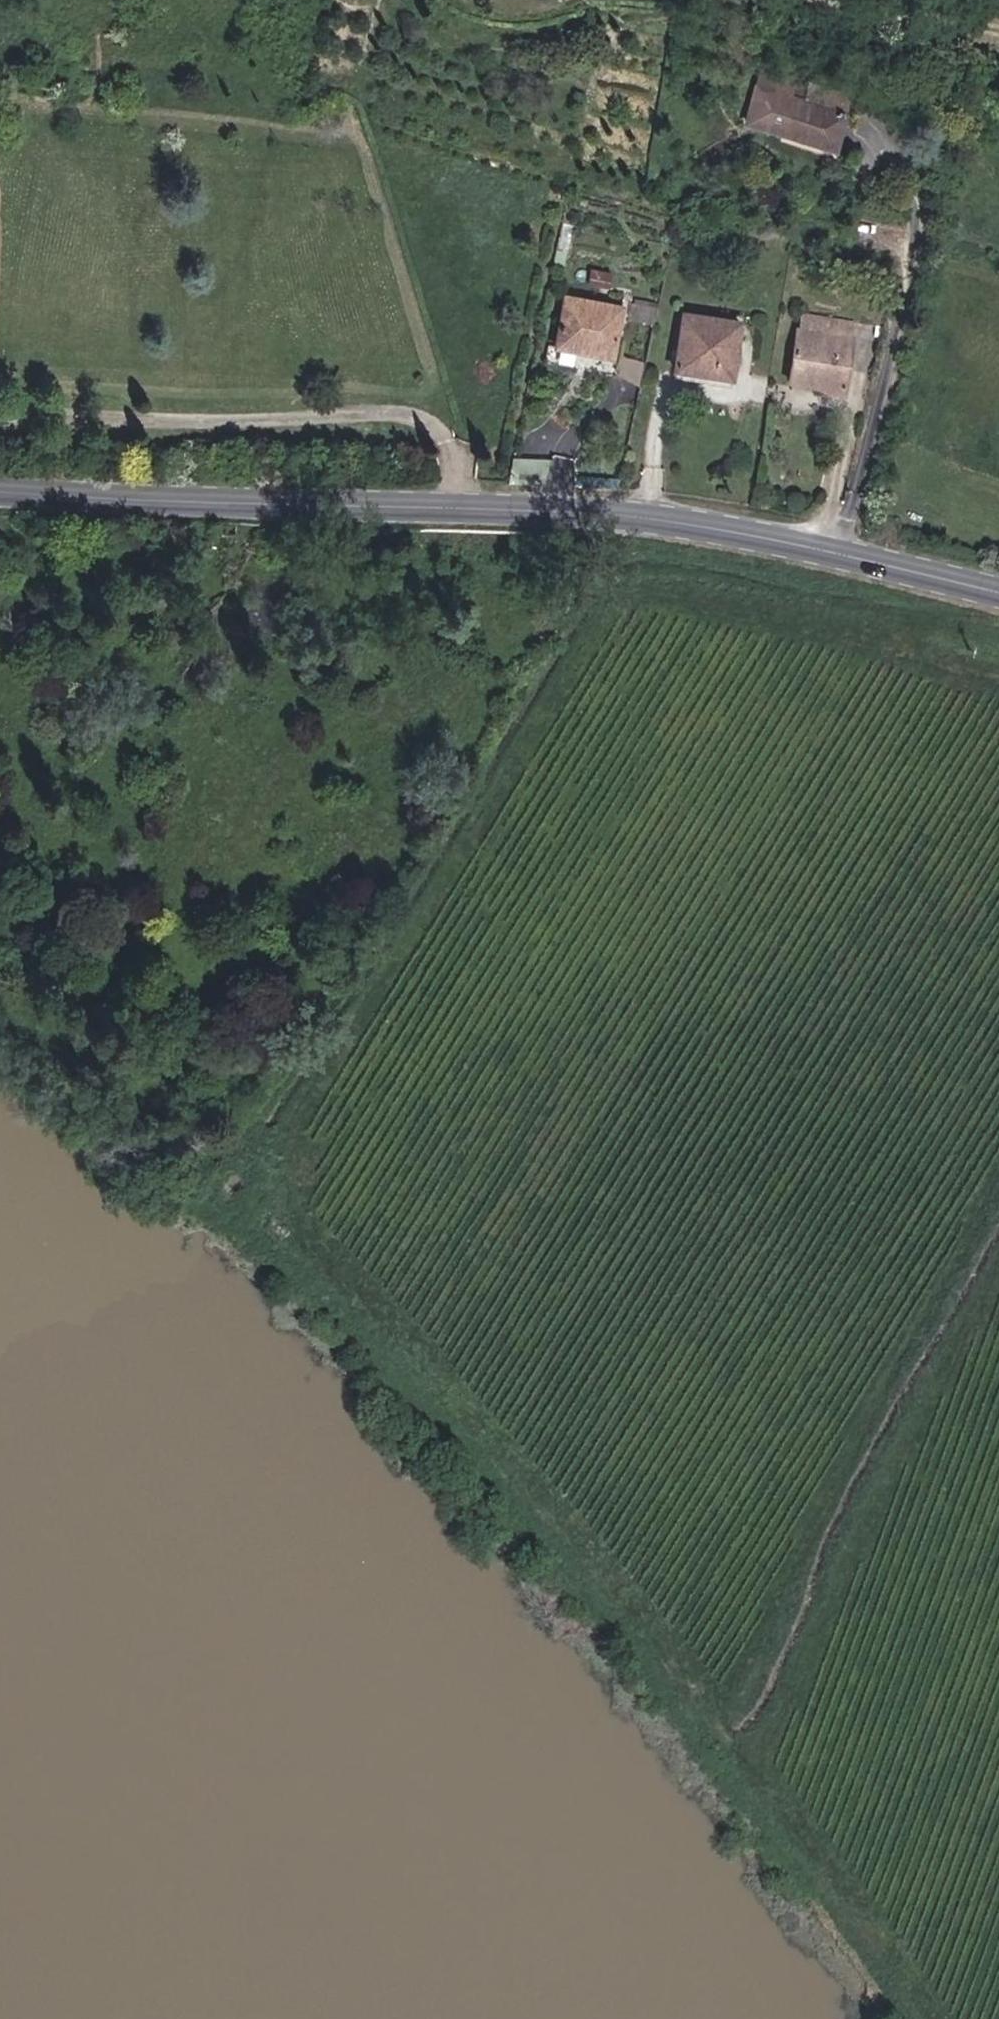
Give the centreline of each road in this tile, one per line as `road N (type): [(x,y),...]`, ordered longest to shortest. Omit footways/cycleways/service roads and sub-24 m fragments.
road 1 (primary): [(0,486),(585,511),(742,529),(998,592)]

